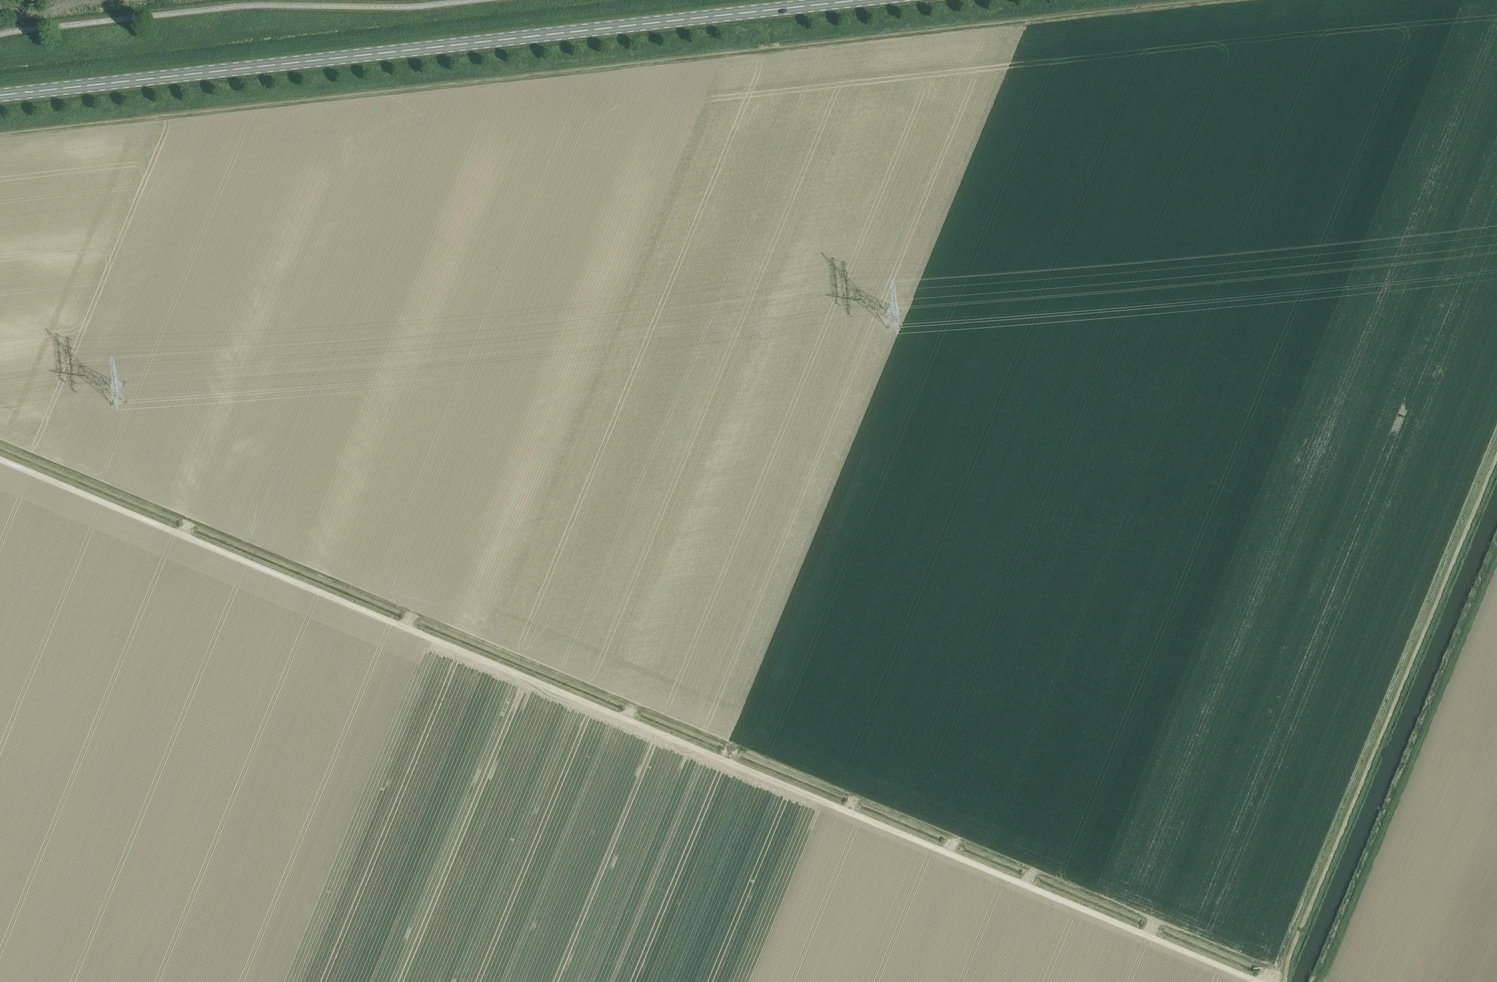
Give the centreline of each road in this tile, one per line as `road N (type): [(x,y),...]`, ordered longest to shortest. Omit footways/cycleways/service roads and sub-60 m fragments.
road 1 (track): [(0,461),(1259,981)]
road 2 (primary): [(0,94),(859,0)]

